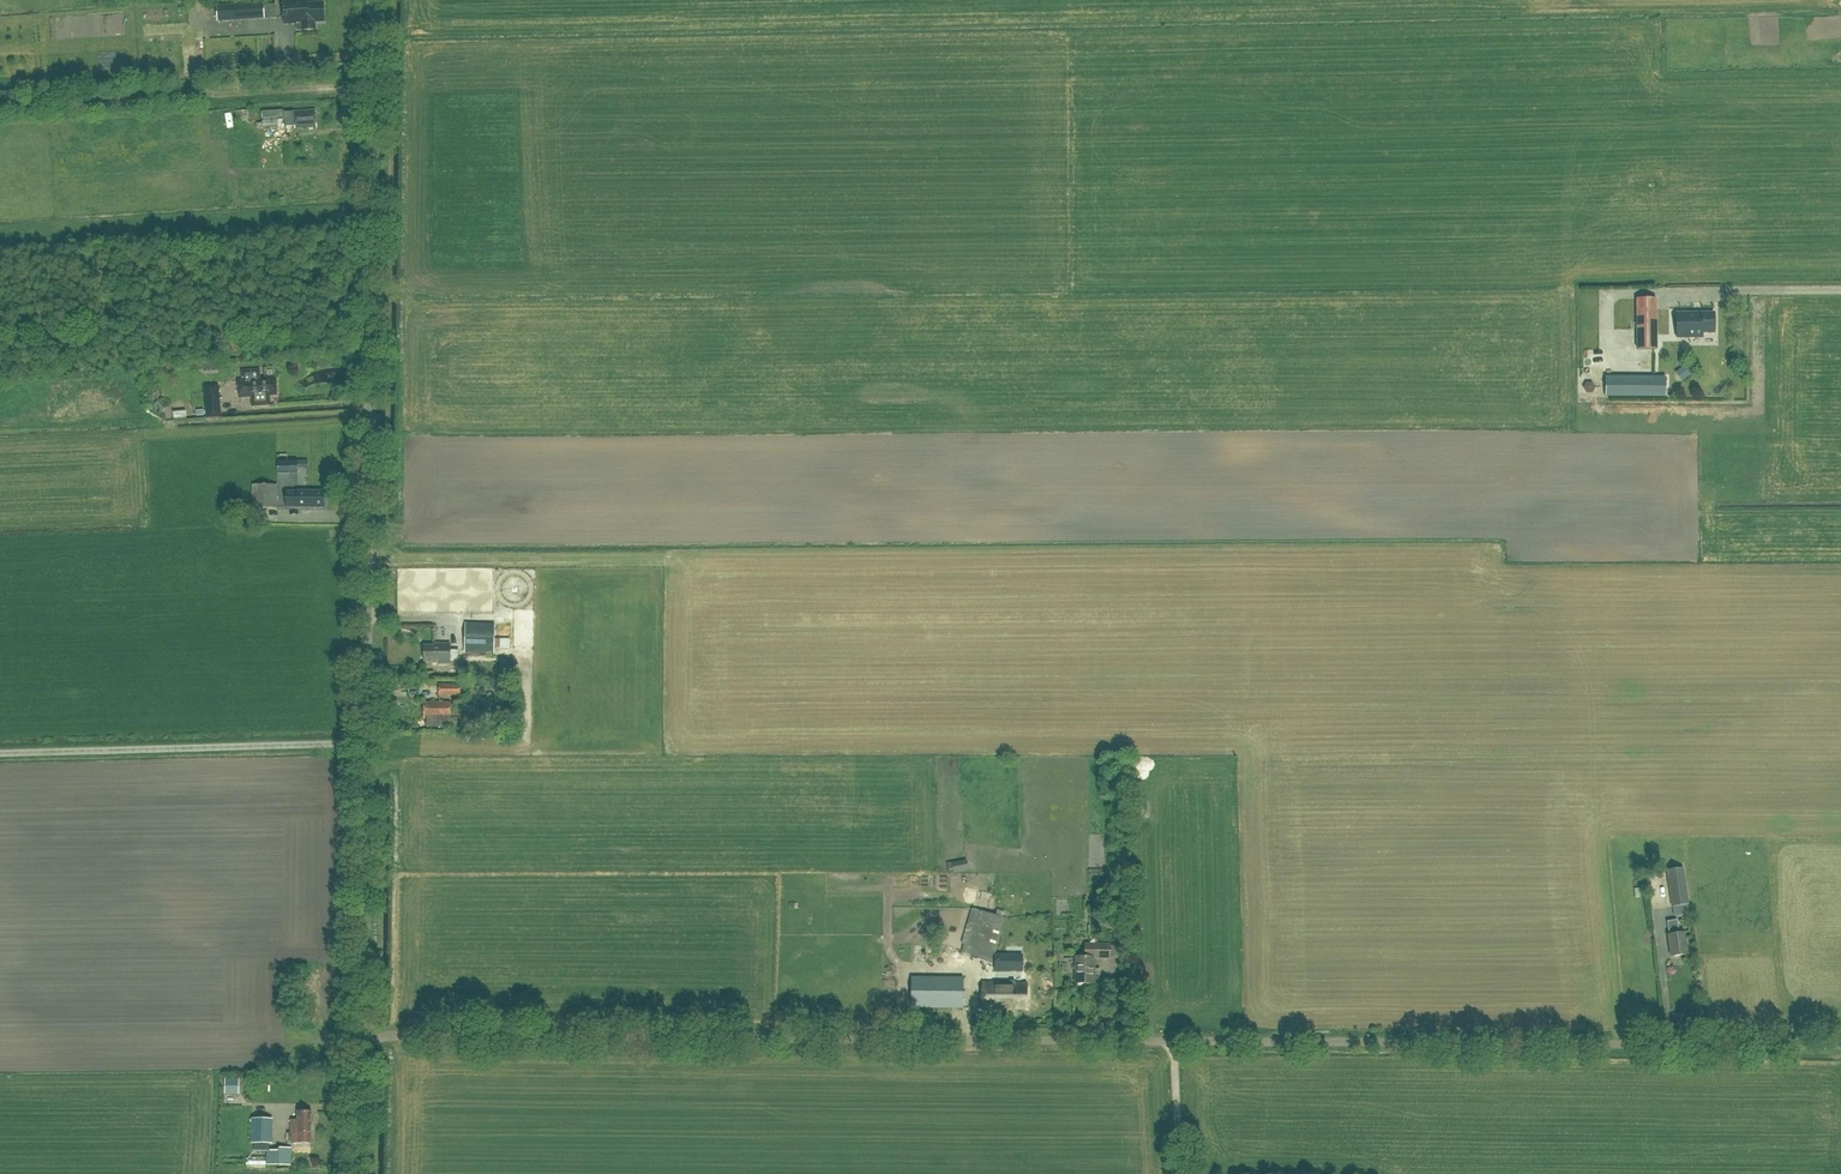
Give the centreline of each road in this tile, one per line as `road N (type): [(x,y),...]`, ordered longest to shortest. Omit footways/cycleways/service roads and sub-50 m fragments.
road 1 (unclassified): [(1840,1045),(360,1037)]
road 2 (unclassified): [(360,1037),(378,0)]
road 3 (track): [(0,109),(377,82)]
road 4 (track): [(0,752),(366,743)]
road 5 (unclassified): [(358,1173),(360,1037)]
road 6 (track): [(1182,1173),(1176,1041)]

